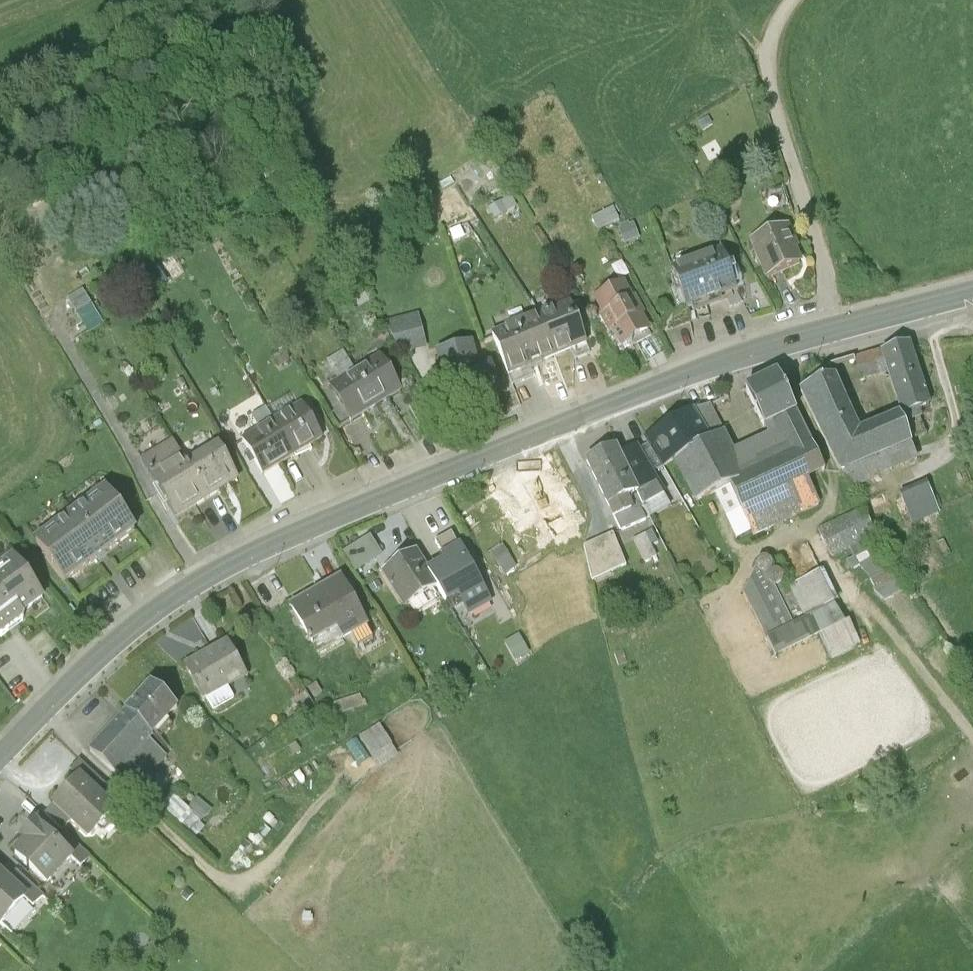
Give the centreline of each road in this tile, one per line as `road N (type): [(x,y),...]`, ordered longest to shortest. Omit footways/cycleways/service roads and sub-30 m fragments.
road 1 (tertiary): [(0,760),(109,645),(201,578),(750,348),(972,289)]
road 2 (track): [(831,326),(768,74),(769,38),(790,0)]

